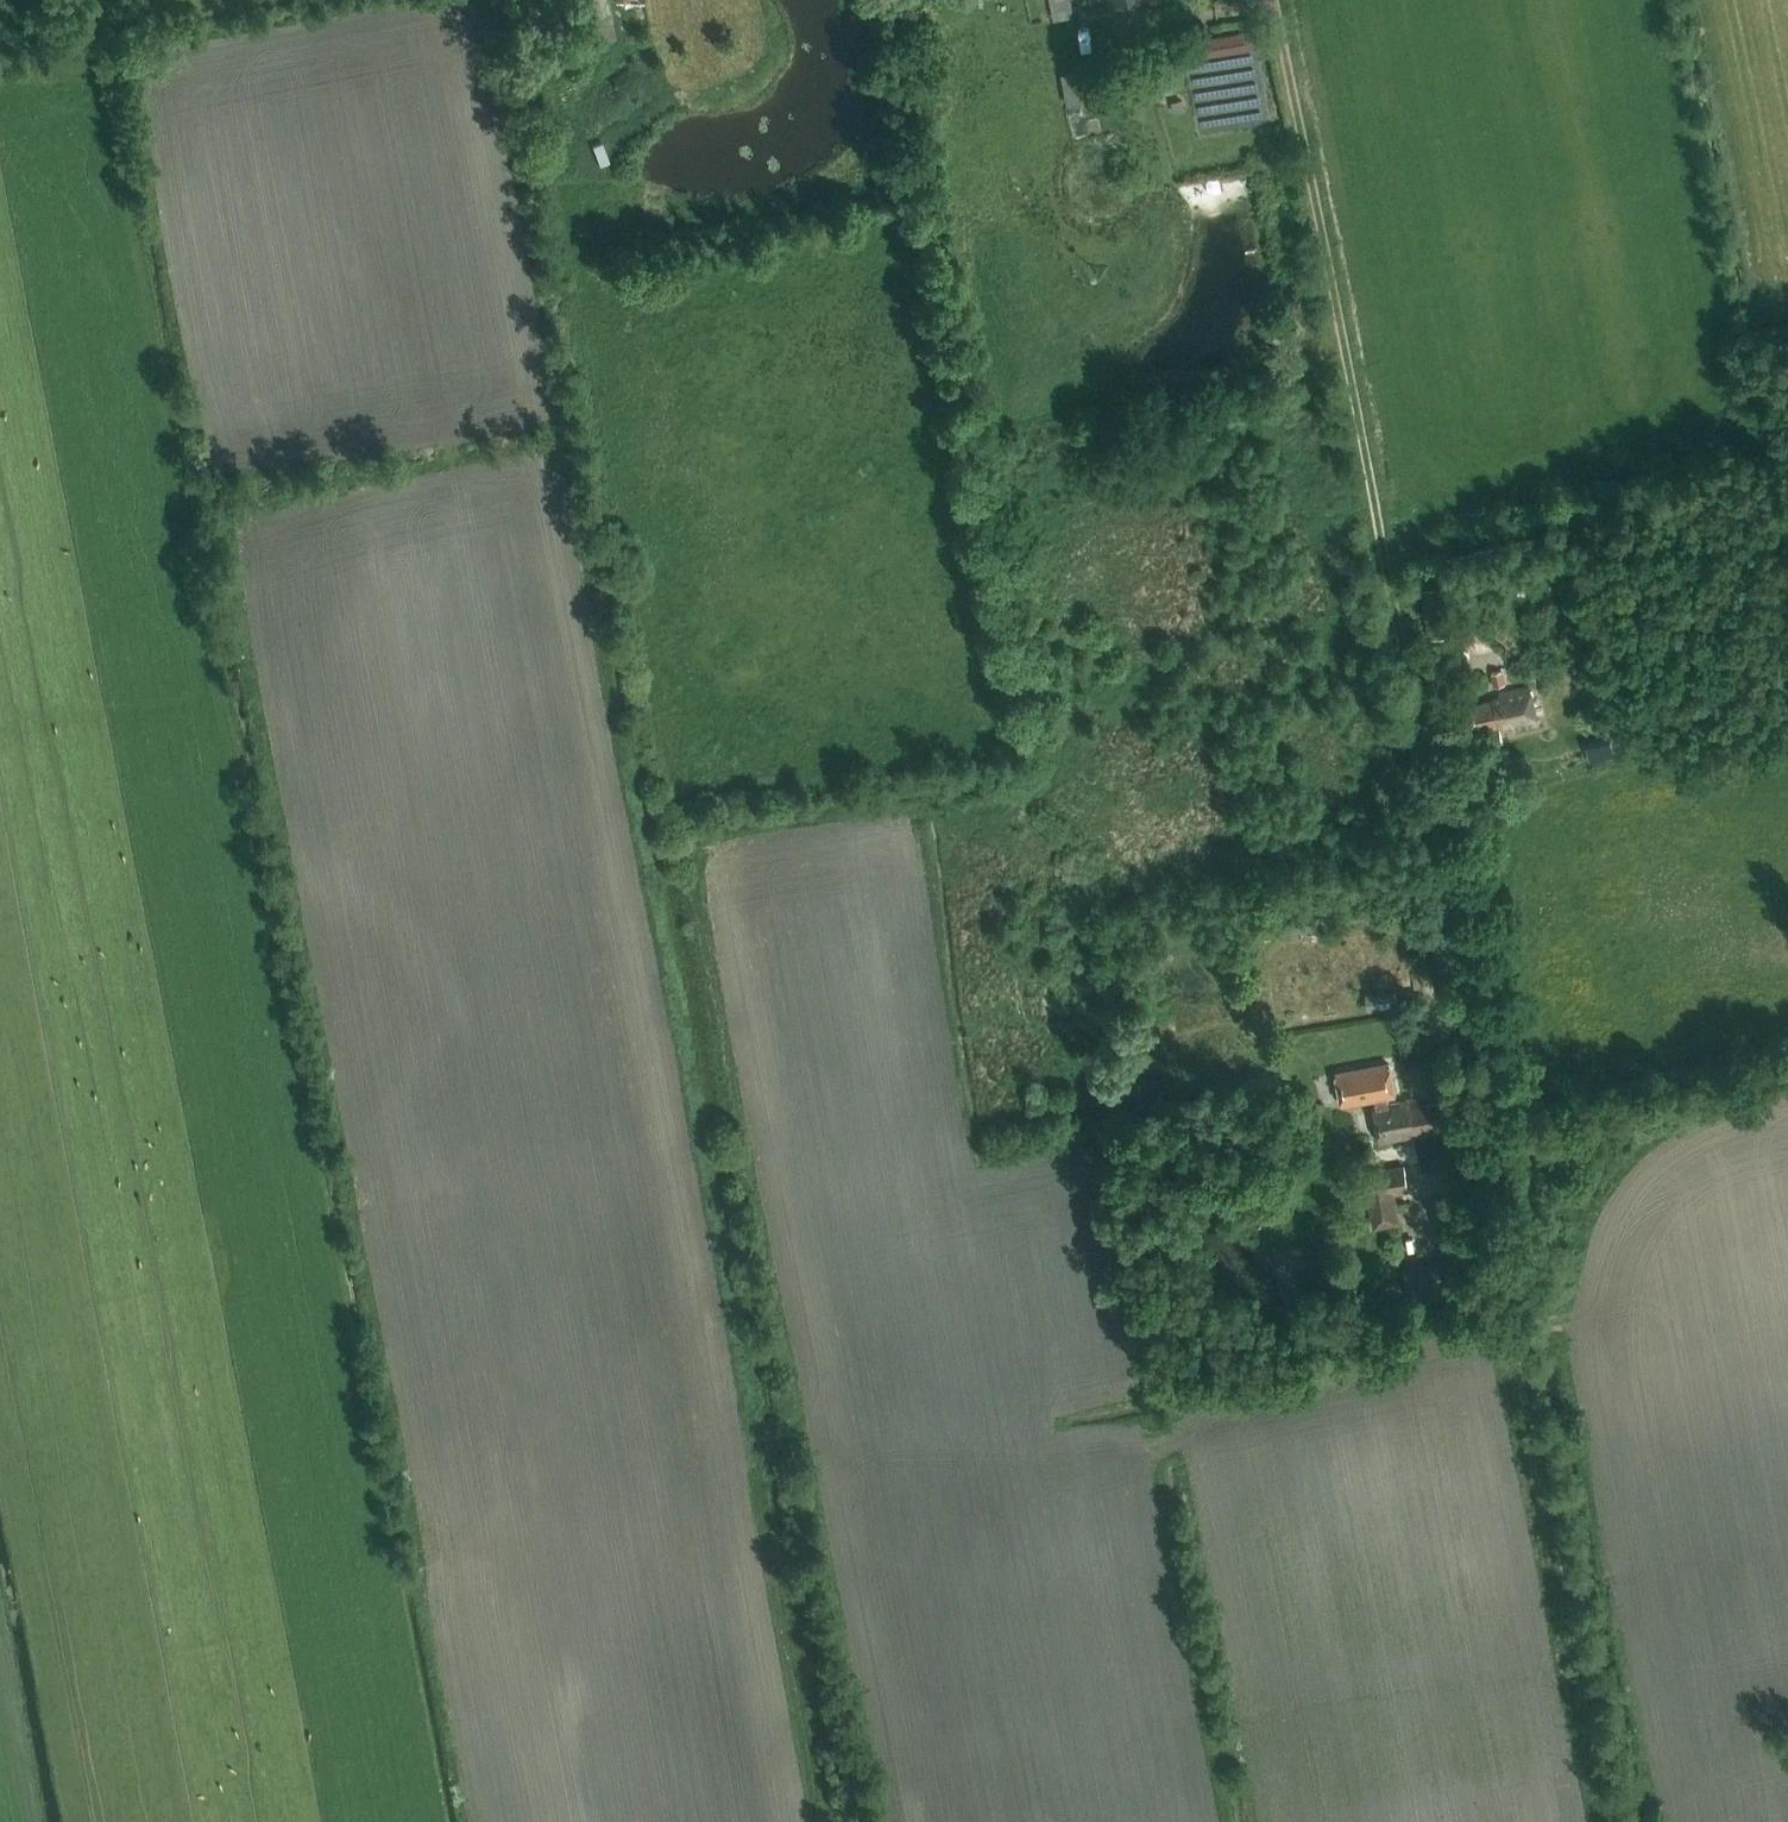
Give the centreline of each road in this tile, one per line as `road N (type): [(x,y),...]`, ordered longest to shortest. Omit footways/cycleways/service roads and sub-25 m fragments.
road 1 (track): [(1268,0),(1475,1037),(1487,1182),(1615,1821)]

